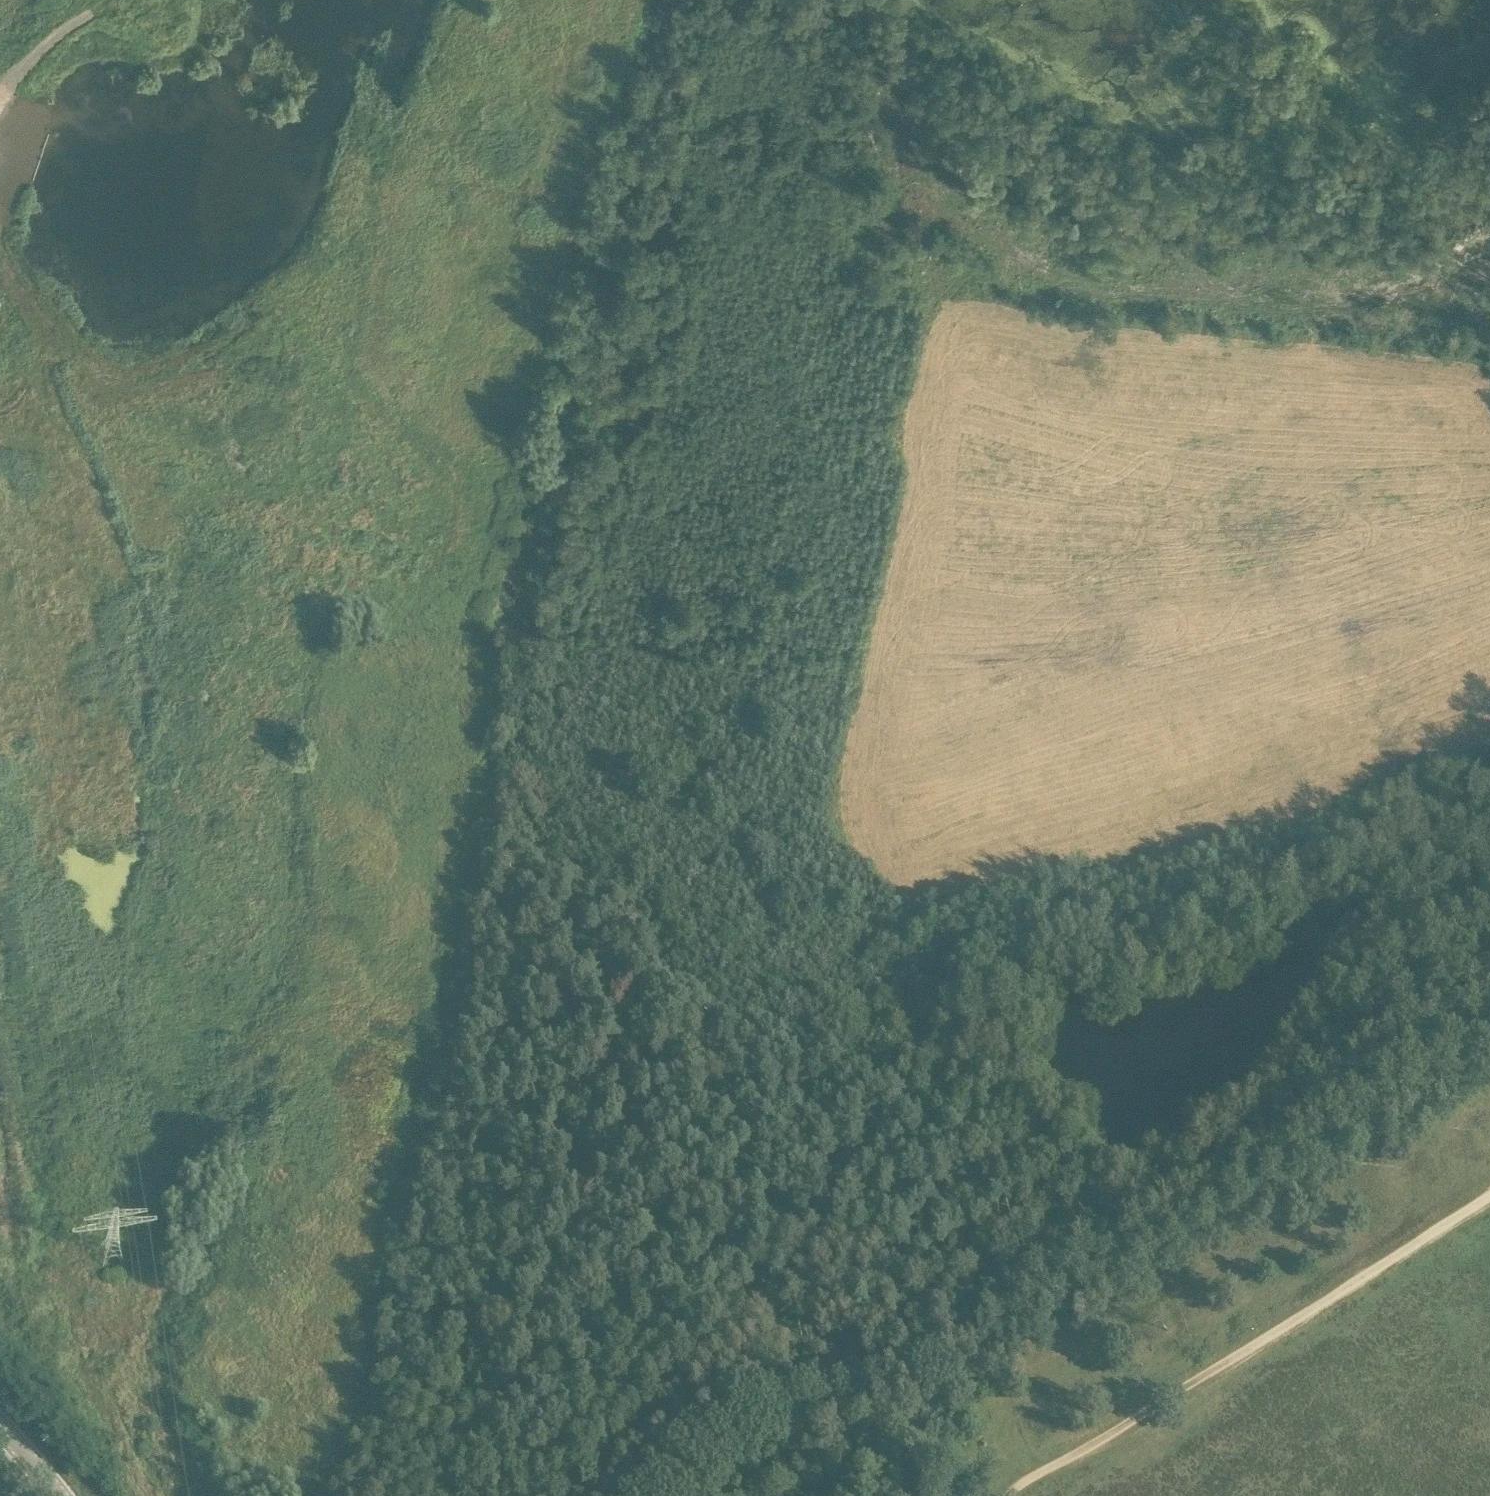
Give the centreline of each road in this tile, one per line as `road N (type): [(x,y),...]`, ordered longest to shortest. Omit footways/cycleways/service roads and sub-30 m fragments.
road 1 (track): [(1020,1495),(1489,1207)]

